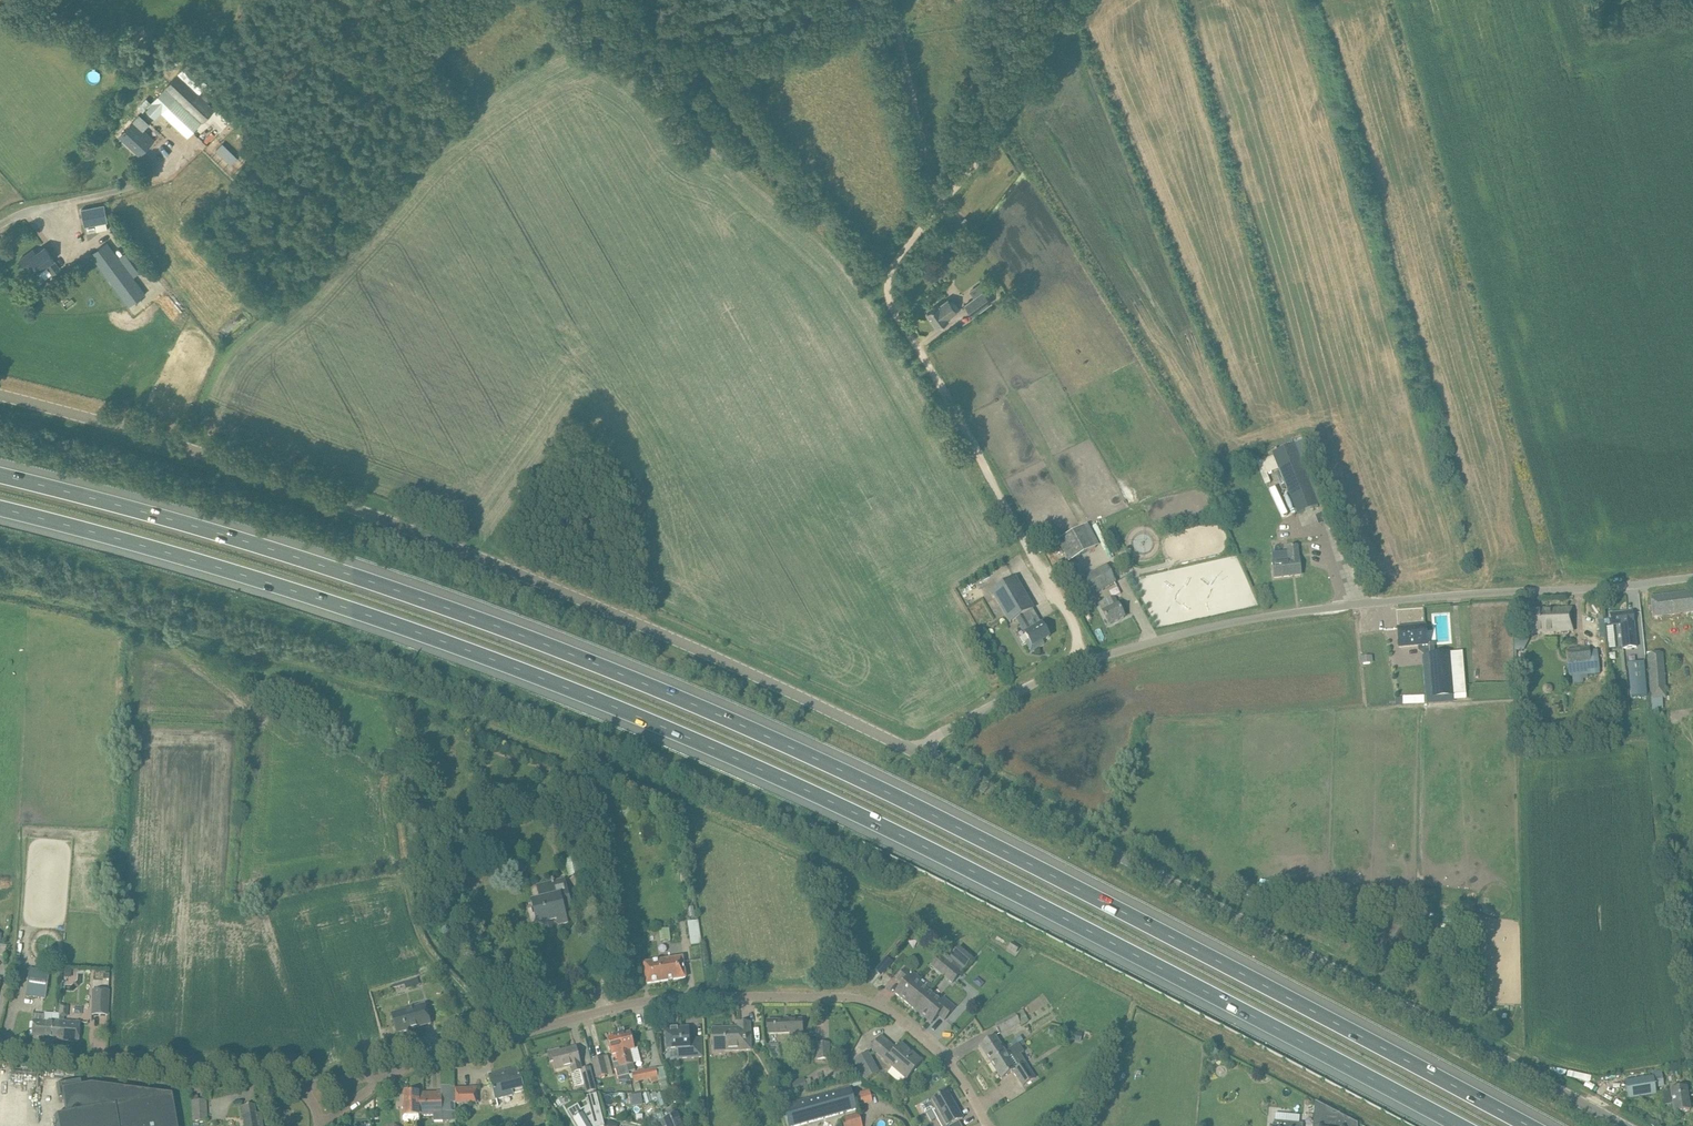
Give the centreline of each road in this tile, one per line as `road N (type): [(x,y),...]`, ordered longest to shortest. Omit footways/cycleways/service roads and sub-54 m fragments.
road 1 (motorway): [(1528,1125),(943,819),(629,677),(305,558),(0,474)]
road 2 (motorway): [(0,508),(293,589),(618,709),(933,851),(1459,1125)]
road 3 (unclassified): [(917,753),(615,613),(357,509),(114,421),(0,392)]
road 4 (unclassified): [(917,753),(1109,646),(1256,616),(1692,579)]
road 5 (unclassified): [(1622,1125),(917,753)]
road 6 (residential): [(987,1125),(949,1059),(881,1007),(826,992),(651,998),(507,1031),(397,1065),(368,1082)]
road 7 (track): [(1096,652),(888,285),(935,215)]
road 8 (track): [(888,285),(736,160),(674,74),(644,0)]
road 9 (residential): [(291,1087),(0,1049)]
road 10 (track): [(1073,0),(973,169),(935,215)]
road 11 (track): [(935,215),(886,0)]
road 12 (track): [(507,1031),(424,949),(403,882)]
road 13 (unclassified): [(0,225),(166,169)]

